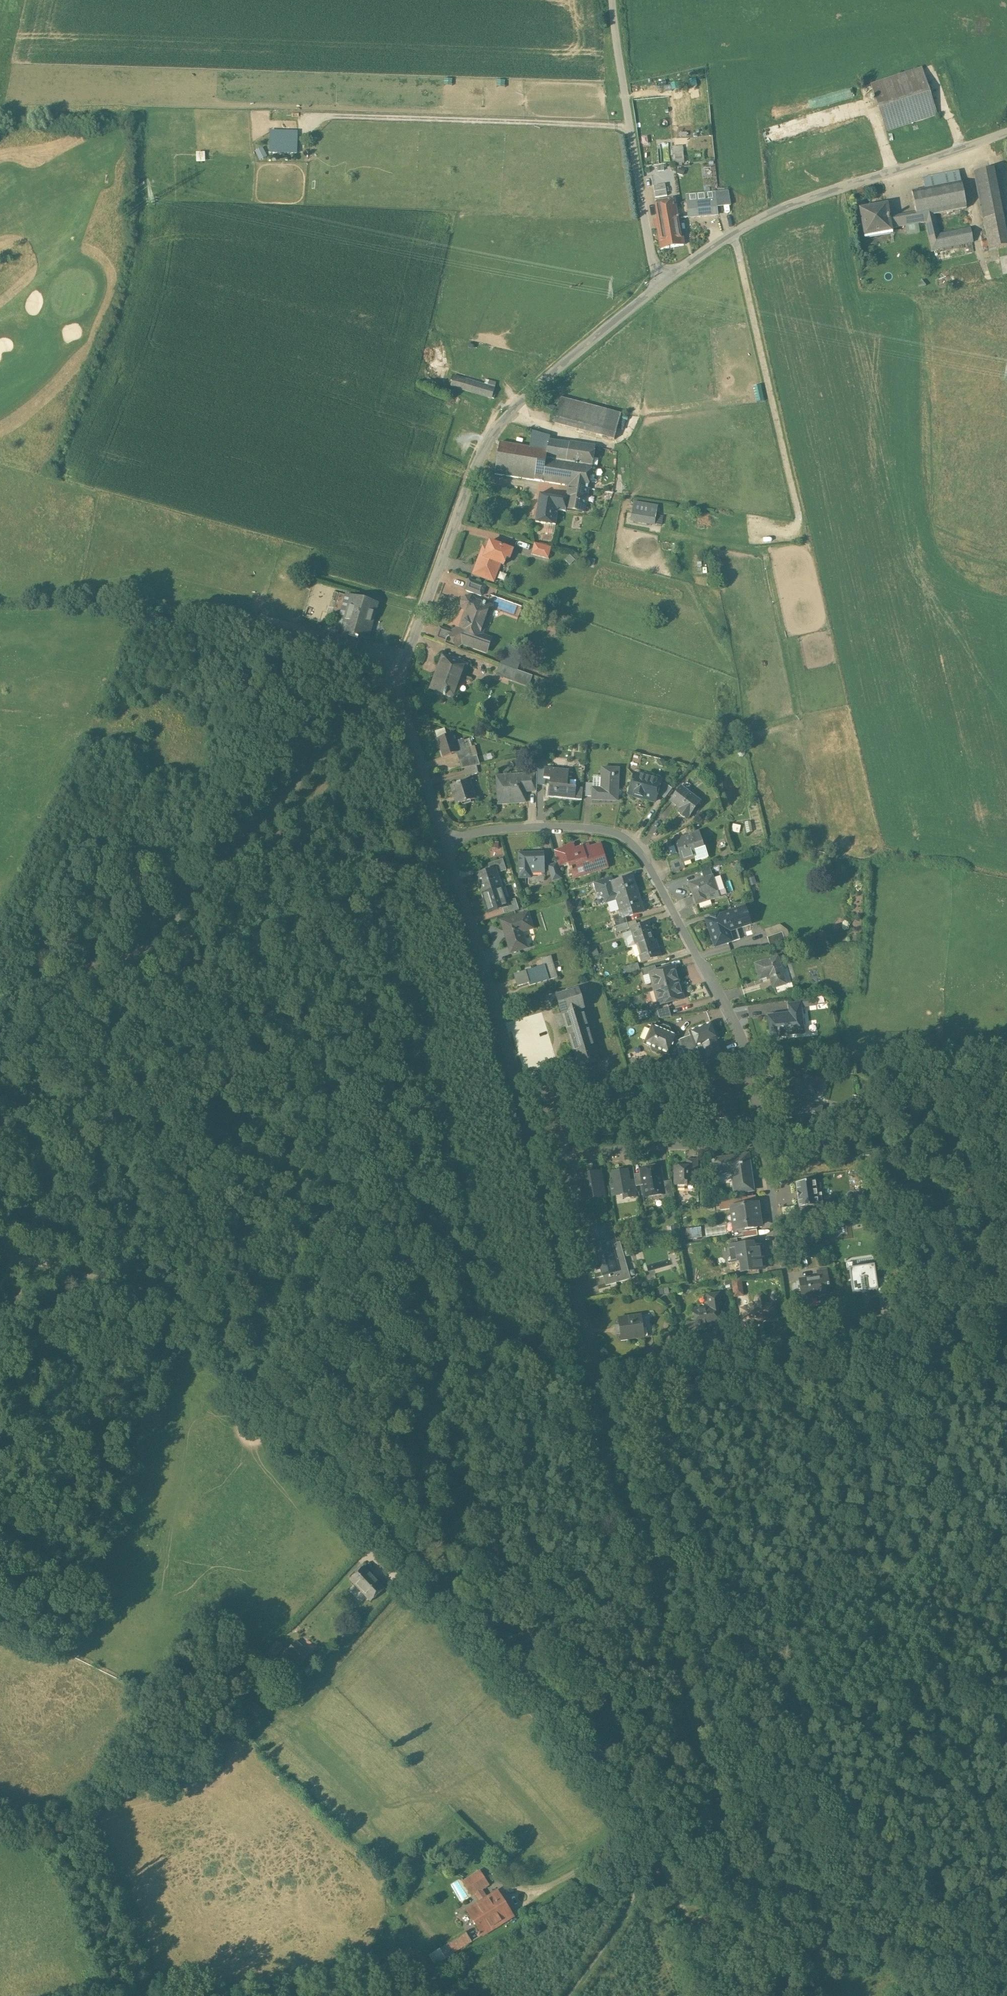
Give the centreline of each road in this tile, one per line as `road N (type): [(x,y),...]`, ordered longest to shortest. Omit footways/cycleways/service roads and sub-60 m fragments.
road 1 (track): [(0,1258),(177,1302),(668,1845)]
road 2 (unclassified): [(599,1372),(740,1885)]
road 3 (unclassified): [(765,1141),(738,1028),(649,864),(620,834),(503,827),(445,840)]
road 4 (unclassified): [(398,678),(496,428),(664,282)]
road 5 (unclassified): [(0,1003),(143,951),(360,715)]
road 6 (track): [(599,1372),(578,1378),(177,1302)]
road 7 (unclassified): [(664,282),(778,210),(1006,132)]
road 8 (track): [(143,951),(0,1293)]
road 9 (unclassified): [(445,840),(539,1159)]
road 10 (track): [(191,1322),(101,1514),(0,1531)]
road 11 (unclassified): [(664,282),(643,211),(612,0)]
road 12 (unclassified): [(1006,1953),(740,1885)]
road 13 (unclassified): [(539,1159),(626,1145),(765,1141)]
road 14 (unclassified): [(539,1159),(599,1372)]
road 15 (residential): [(794,1344),(1006,1315)]
road 16 (unclassified): [(794,1344),(765,1141)]
road 17 (residential): [(599,1372),(794,1344)]
road 18 (track): [(562,1995),(661,1856)]
road 19 (track): [(661,1856),(714,1995)]
road 20 (unclassified): [(410,723),(445,840)]

